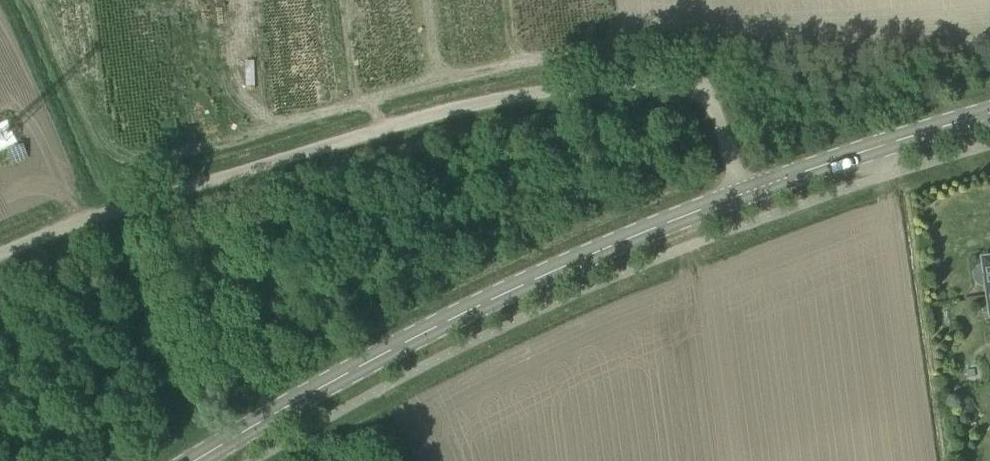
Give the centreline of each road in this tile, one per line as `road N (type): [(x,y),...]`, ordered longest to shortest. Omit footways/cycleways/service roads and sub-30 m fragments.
road 1 (unclassified): [(0,274),(197,189),(395,130),(582,94),(685,89),(713,98),(735,129),(758,192)]
road 2 (tertiary): [(758,192),(543,286),(209,460)]
road 3 (tertiary): [(989,114),(758,192)]

